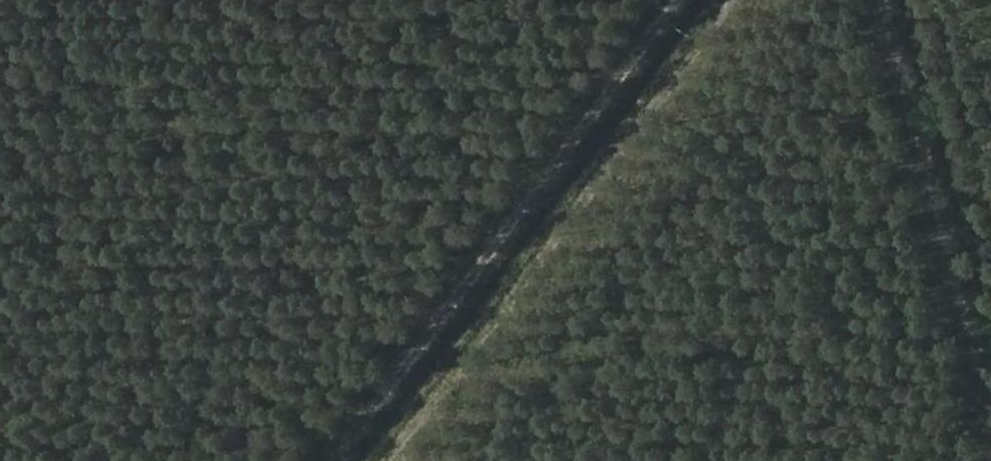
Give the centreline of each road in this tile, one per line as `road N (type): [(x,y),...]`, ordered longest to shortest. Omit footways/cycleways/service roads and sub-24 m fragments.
road 1 (track): [(714,0),(371,460)]

